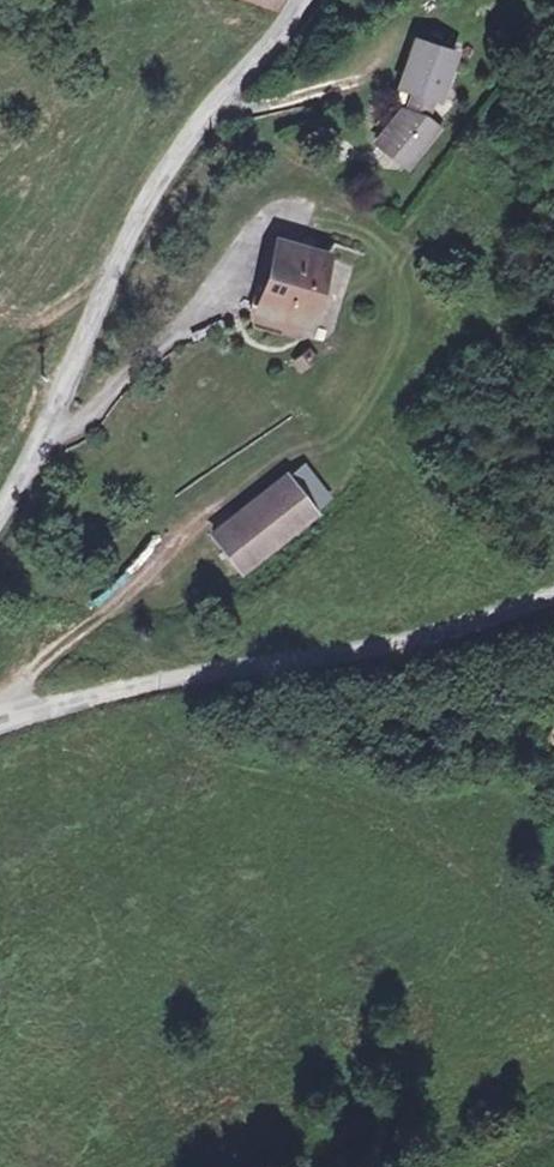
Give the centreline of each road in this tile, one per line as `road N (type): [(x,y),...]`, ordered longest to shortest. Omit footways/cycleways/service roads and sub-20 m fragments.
road 1 (tertiary): [(0,502),(37,442),(146,201),(301,0)]
road 2 (tertiary): [(0,718),(81,695),(410,642),(553,585)]

